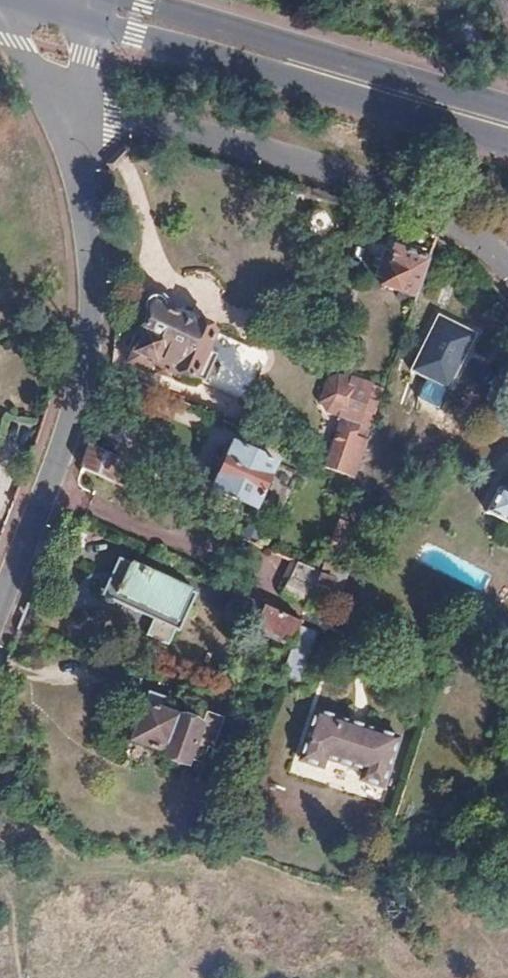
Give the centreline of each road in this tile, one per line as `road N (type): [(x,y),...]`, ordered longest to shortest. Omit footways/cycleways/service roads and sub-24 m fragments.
road 1 (residential): [(70,115),(92,296),(89,376),(0,616)]
road 2 (residential): [(70,115),(408,197),(467,234),(507,274)]
road 3 (primary): [(97,28),(507,144)]
road 4 (primary): [(507,115),(125,0)]
road 5 (residential): [(5,1),(33,69),(70,115)]

